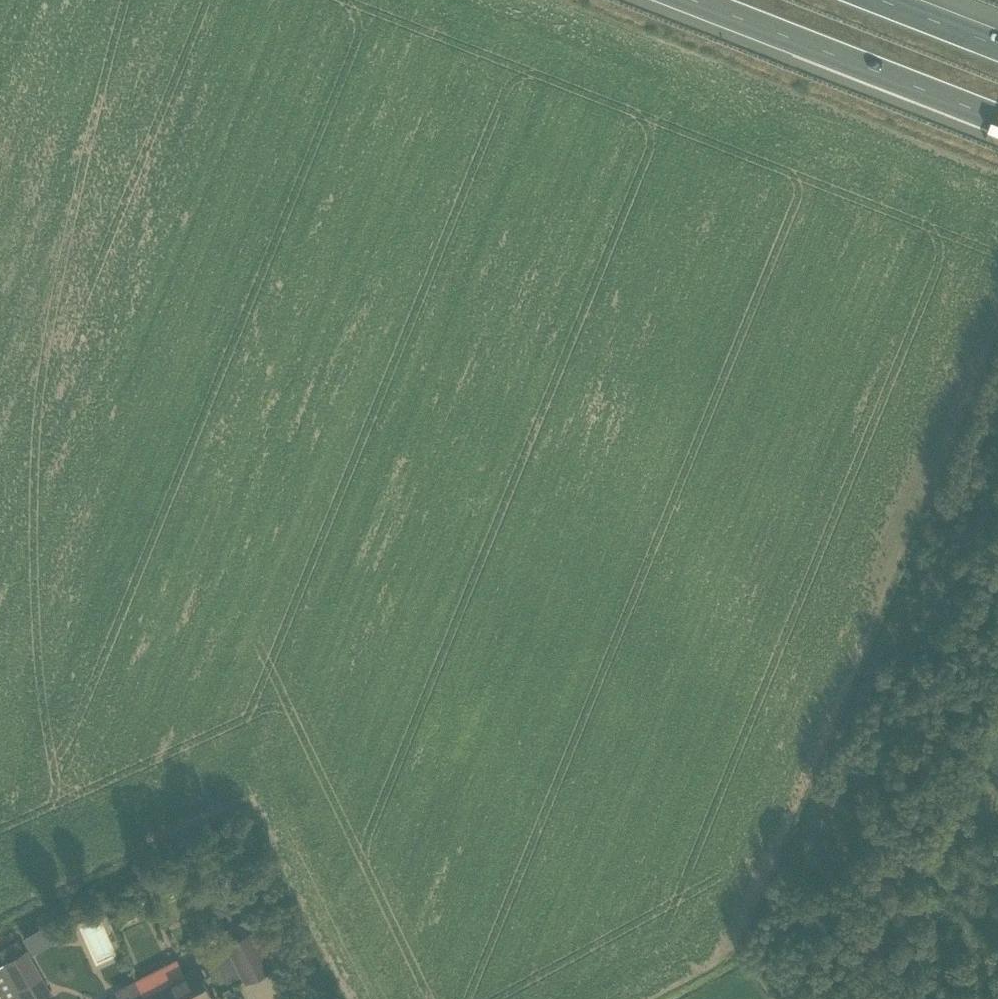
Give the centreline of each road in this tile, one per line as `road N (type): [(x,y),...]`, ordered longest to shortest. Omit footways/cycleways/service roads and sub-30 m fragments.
road 1 (motorway): [(687,0),(997,121)]
road 2 (motorway): [(997,44),(886,0)]

